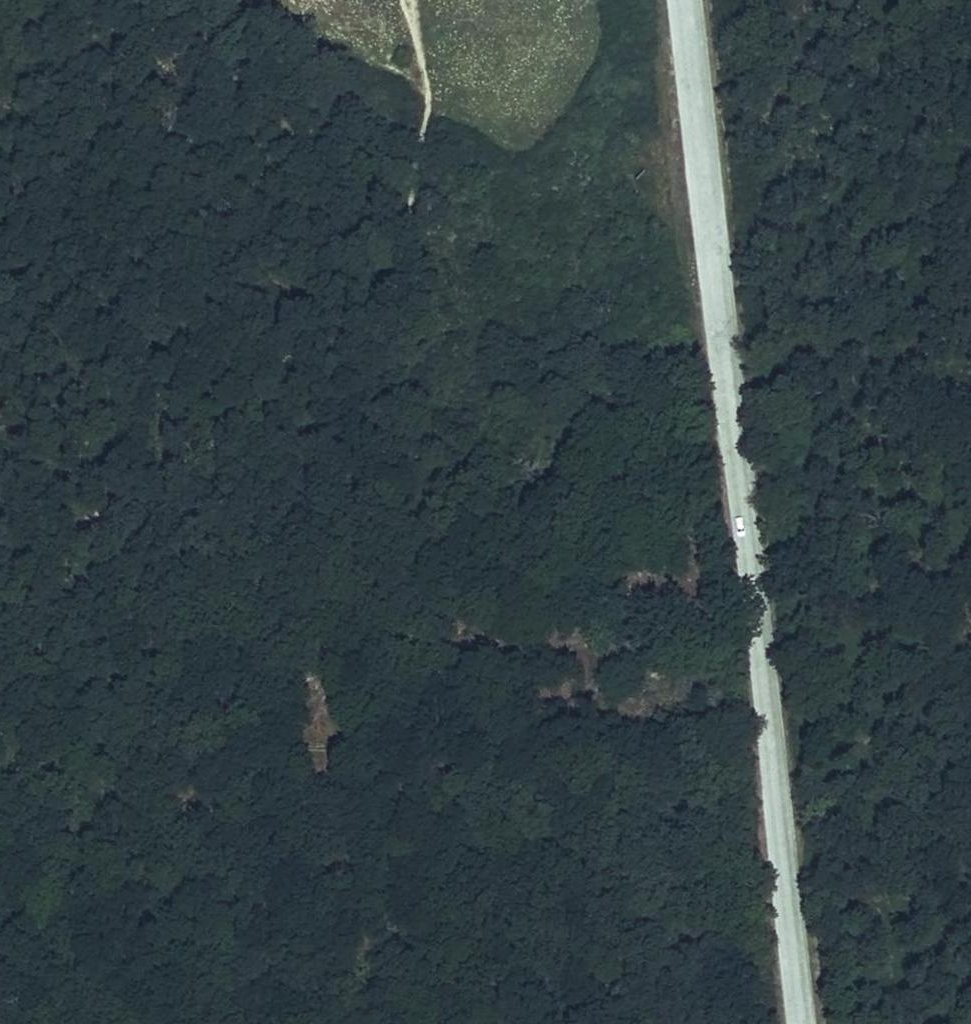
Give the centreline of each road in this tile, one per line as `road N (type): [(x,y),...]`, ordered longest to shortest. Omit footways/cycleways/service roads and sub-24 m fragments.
road 1 (unclassified): [(680,0),(802,1023)]

